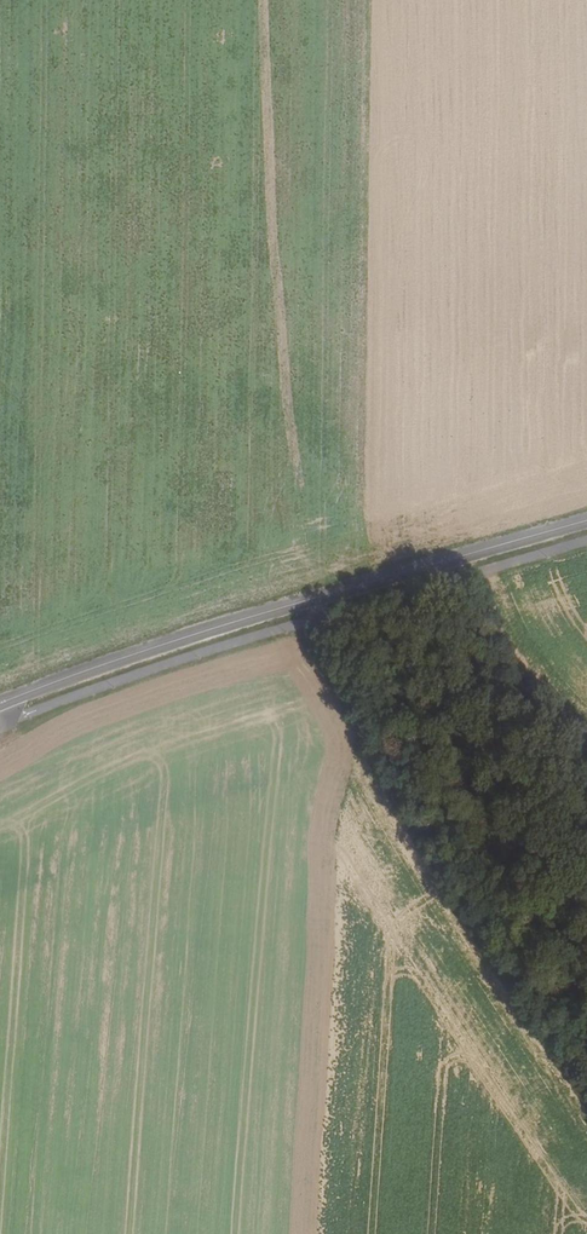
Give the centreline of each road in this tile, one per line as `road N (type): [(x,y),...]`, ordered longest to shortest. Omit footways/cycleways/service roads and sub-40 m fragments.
road 1 (tertiary): [(586,522),(183,639),(0,705)]

